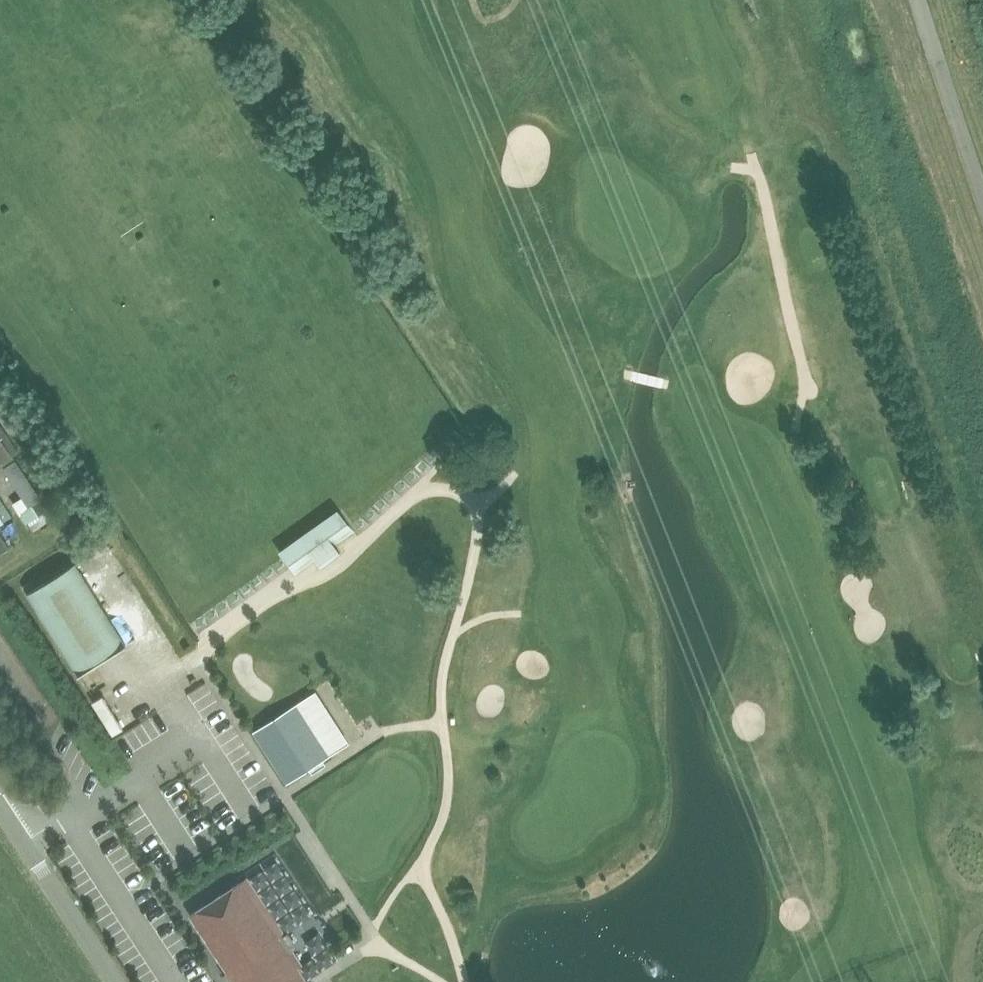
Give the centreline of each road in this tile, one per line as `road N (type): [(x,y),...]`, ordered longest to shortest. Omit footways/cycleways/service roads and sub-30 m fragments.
road 1 (unclassified): [(116,981),(0,807)]

